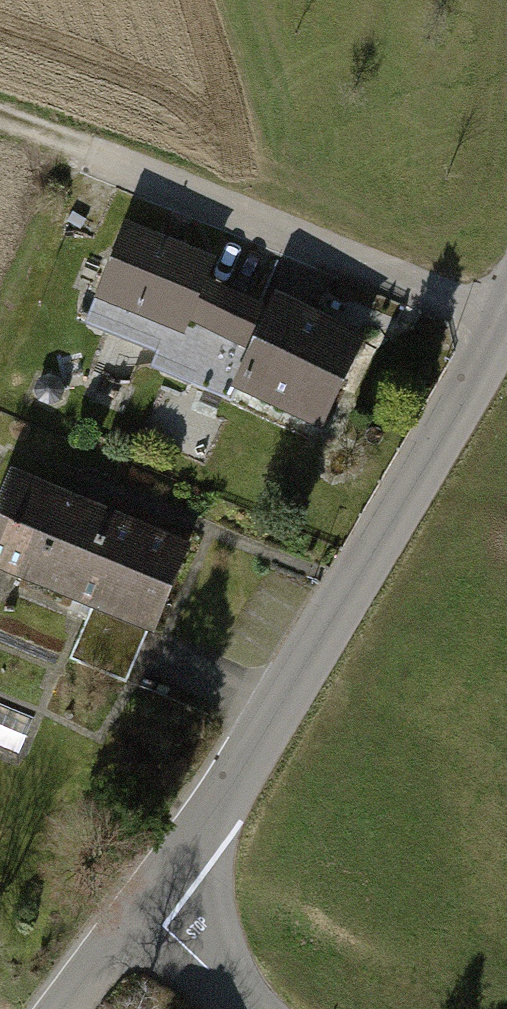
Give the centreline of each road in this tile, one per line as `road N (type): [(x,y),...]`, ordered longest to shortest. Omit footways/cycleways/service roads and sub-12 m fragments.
road 1 (residential): [(506,296),(247,758),(146,910)]
road 2 (track): [(0,127),(242,214),(496,322)]
road 3 (residential): [(146,910),(247,1008)]
road 4 (residential): [(146,910),(72,1008)]

